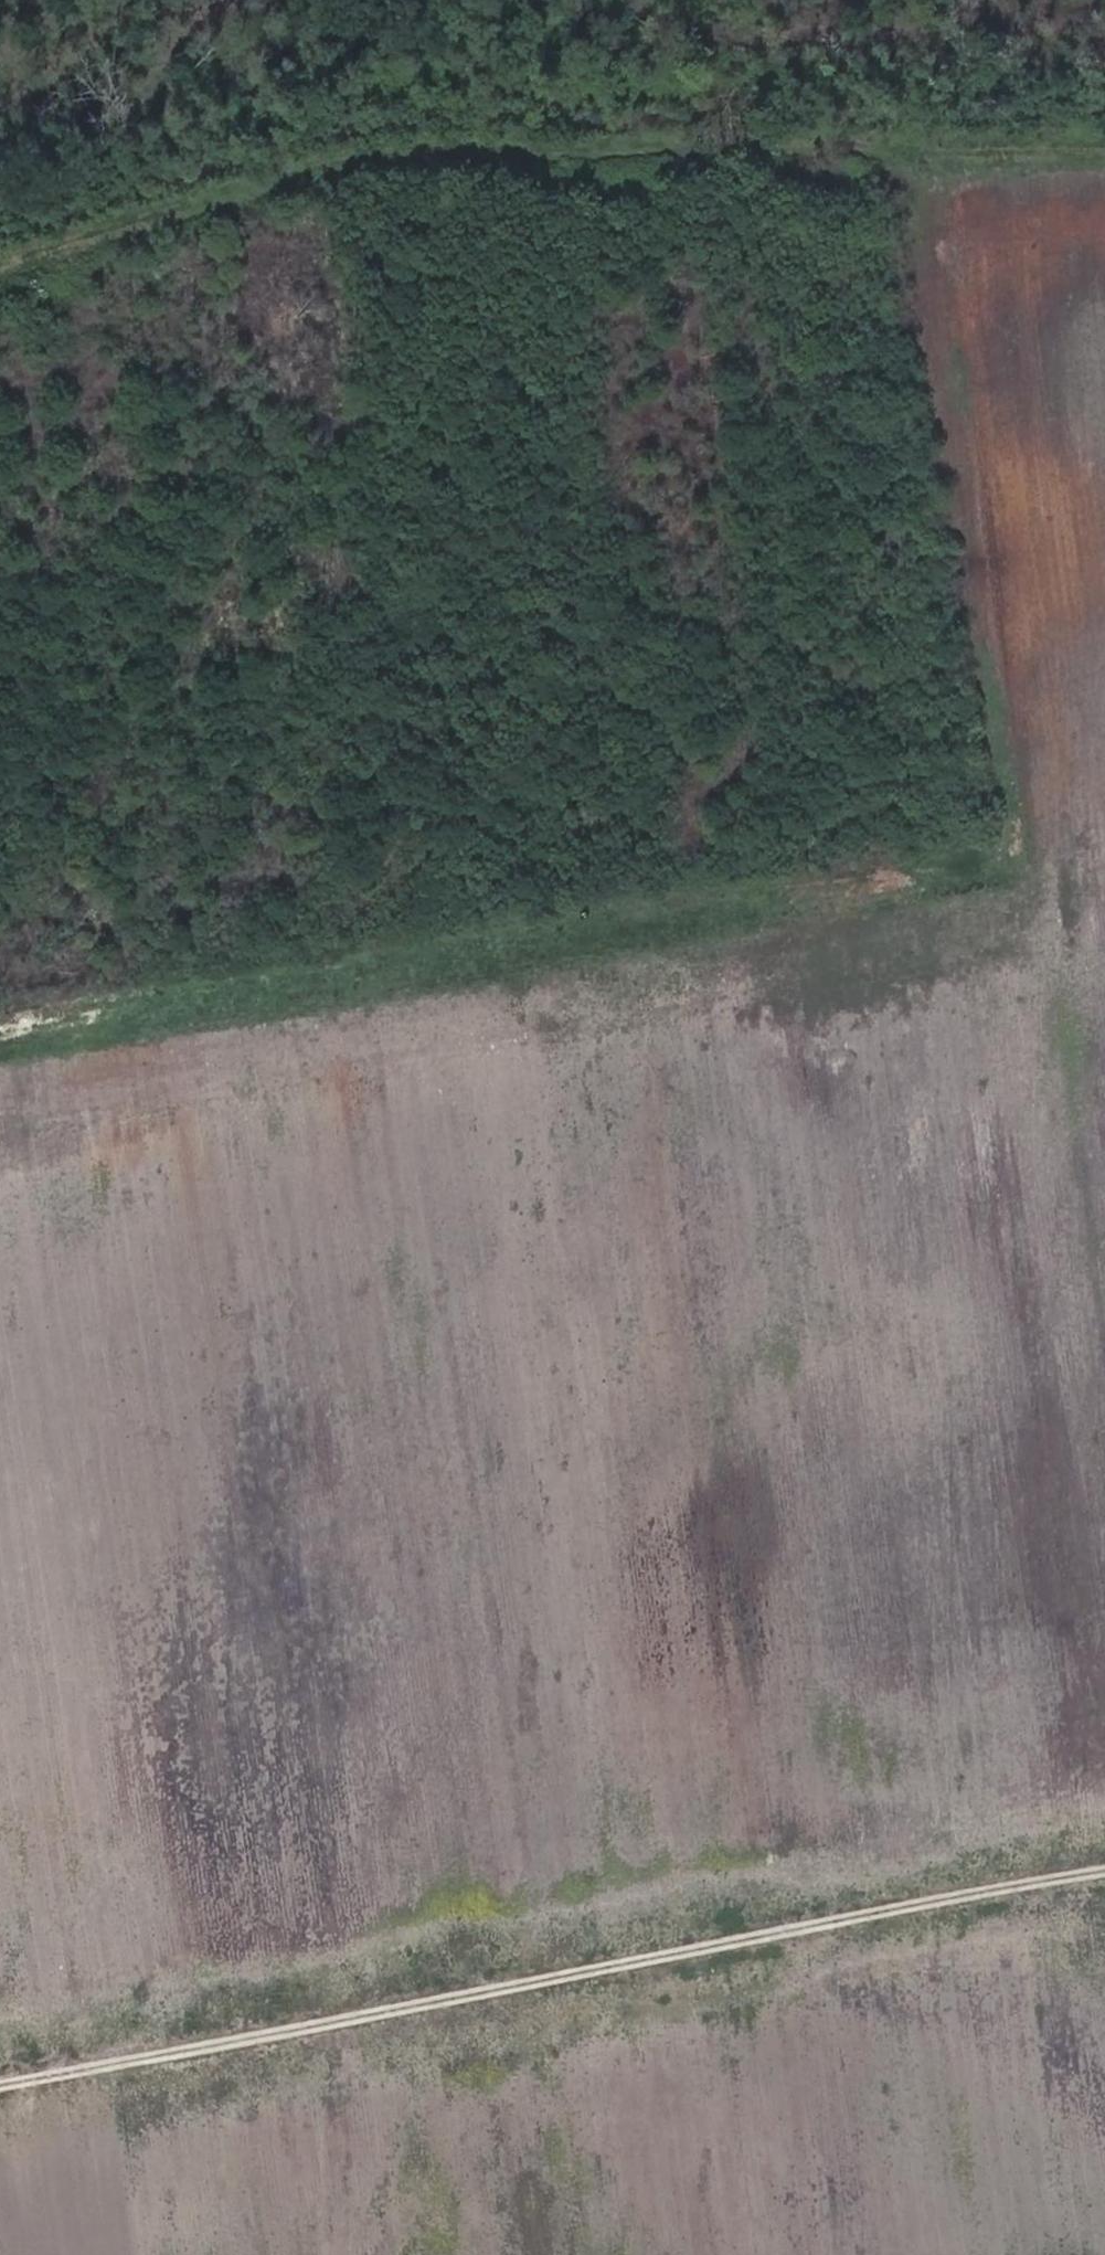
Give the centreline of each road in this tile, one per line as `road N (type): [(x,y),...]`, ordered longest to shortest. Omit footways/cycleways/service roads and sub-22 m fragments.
road 1 (track): [(0,2091),(1044,1879),(1104,1873)]

